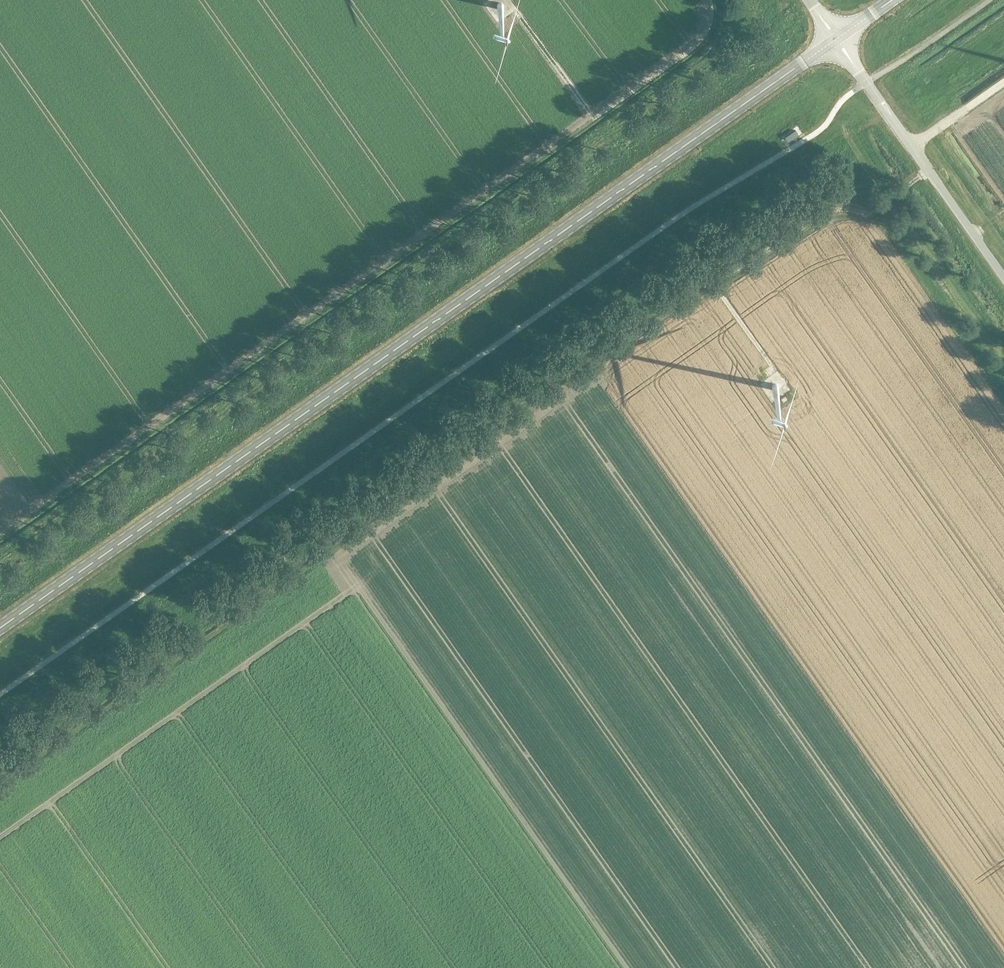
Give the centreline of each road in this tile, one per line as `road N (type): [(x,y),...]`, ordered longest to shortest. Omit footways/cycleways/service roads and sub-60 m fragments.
road 1 (secondary): [(0,628),(834,41)]
road 2 (track): [(515,10),(595,117),(701,41),(710,0)]
road 3 (unclassified): [(1003,281),(834,41)]

